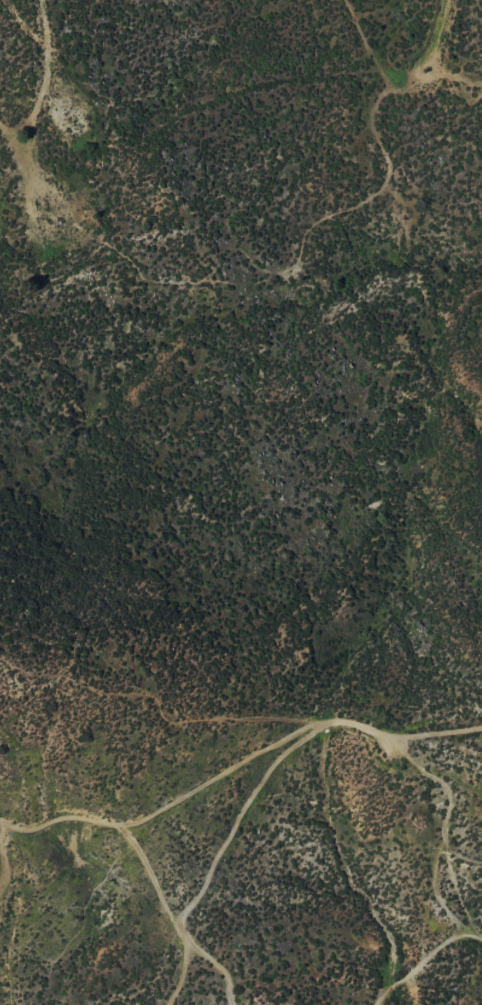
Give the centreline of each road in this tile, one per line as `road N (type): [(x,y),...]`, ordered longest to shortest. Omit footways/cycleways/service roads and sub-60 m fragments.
road 1 (track): [(0,823),(21,832),(81,811),(125,827),(265,748),(340,718),(389,735),(481,728)]
road 2 (track): [(284,740),(201,889),(174,918),(224,971),(227,1004)]
road 3 (track): [(368,1004),(424,946),(481,931)]

